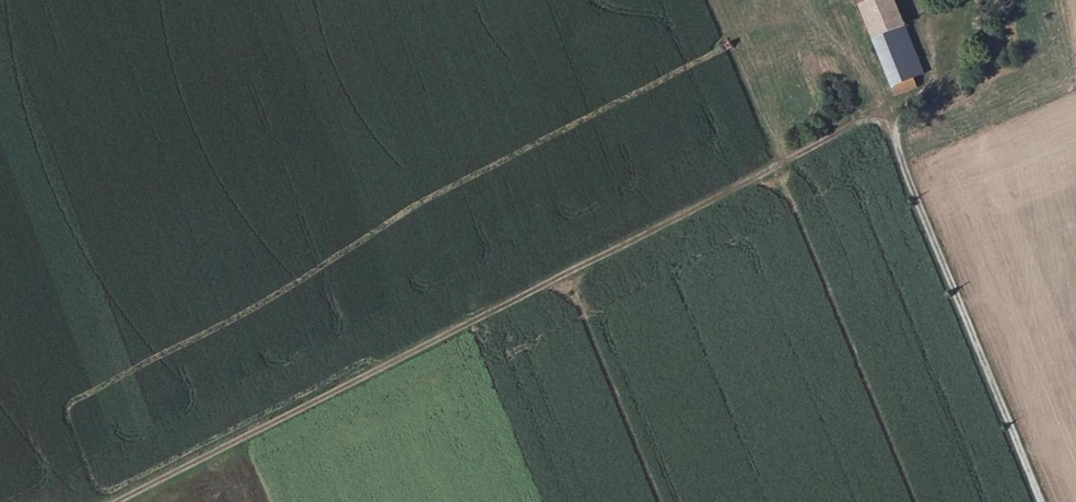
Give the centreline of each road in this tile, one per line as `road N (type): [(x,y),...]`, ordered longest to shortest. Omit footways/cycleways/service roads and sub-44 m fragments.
road 1 (track): [(332,0),(463,311),(495,310),(856,124),(883,122),(898,134)]
road 2 (track): [(1042,501),(901,161),(904,114),(932,82)]
road 3 (track): [(495,310),(120,501)]

